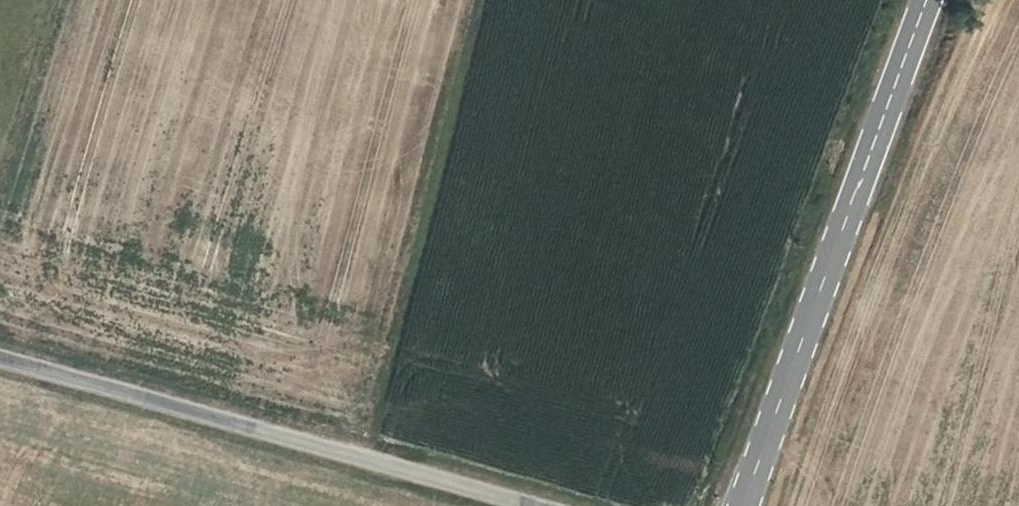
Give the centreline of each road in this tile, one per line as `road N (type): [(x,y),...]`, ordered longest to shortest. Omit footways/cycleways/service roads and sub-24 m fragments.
road 1 (unclassified): [(0,359),(540,505)]
road 2 (tertiary): [(744,505),(922,0)]

